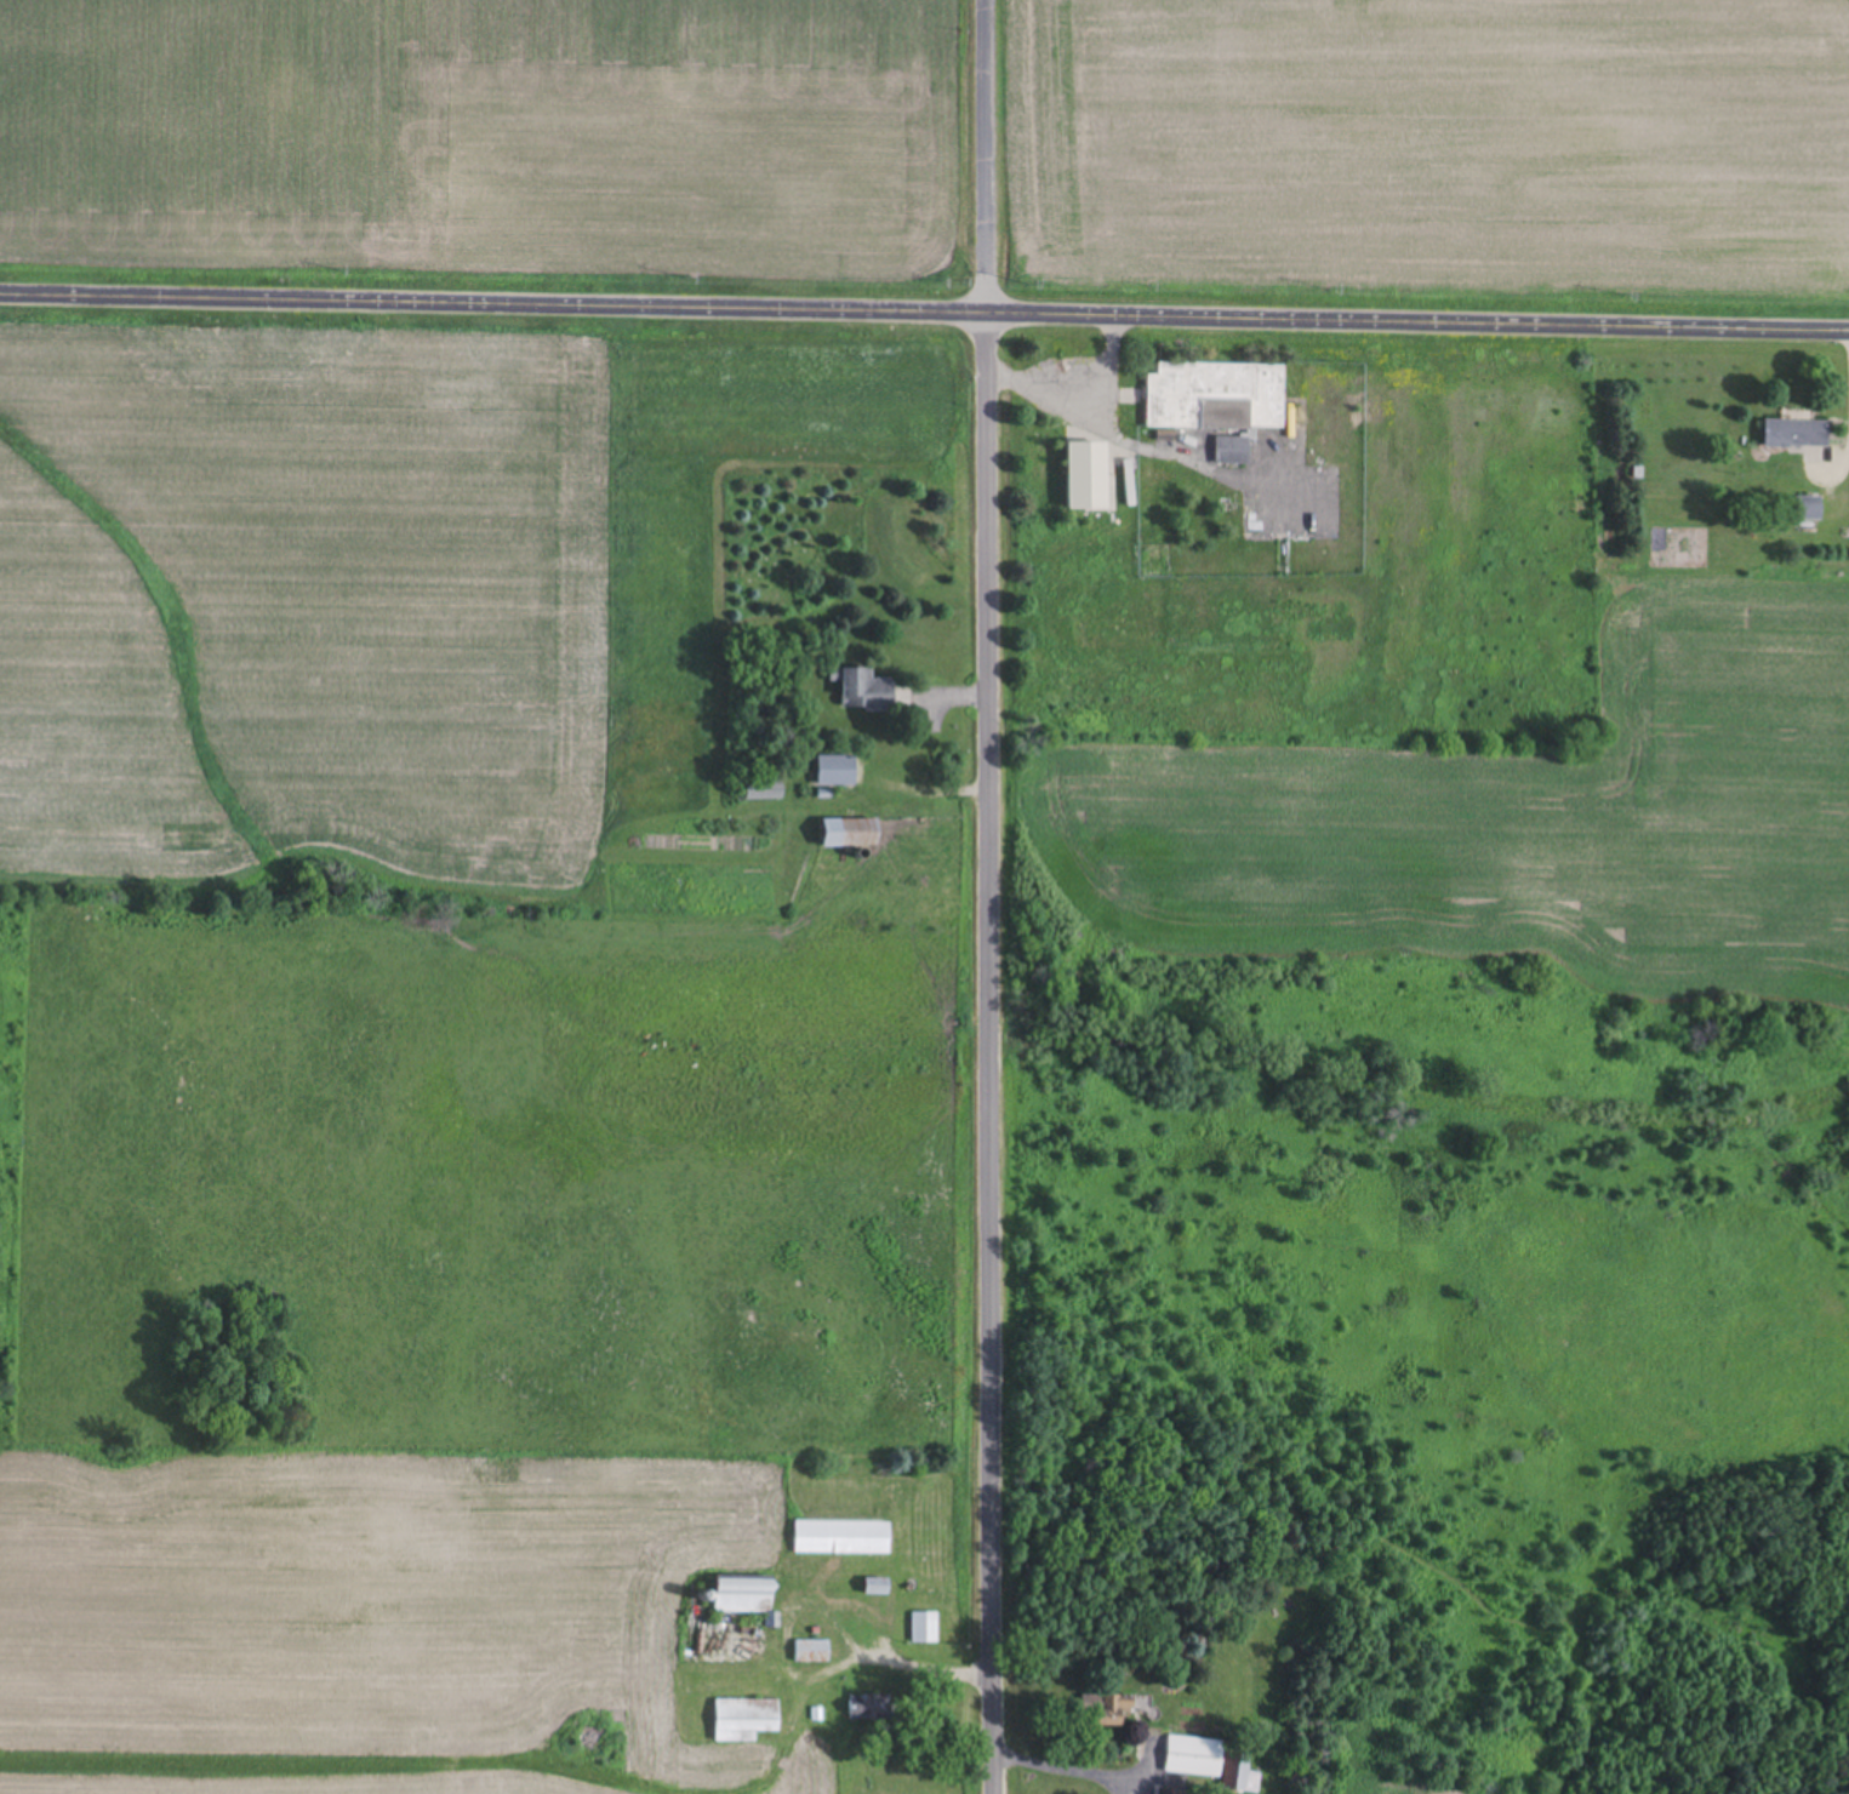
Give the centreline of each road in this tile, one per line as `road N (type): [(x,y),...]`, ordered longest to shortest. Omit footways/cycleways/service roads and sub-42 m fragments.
road 1 (tertiary): [(0,302),(1848,337)]
road 2 (residential): [(995,1793),(986,0)]

